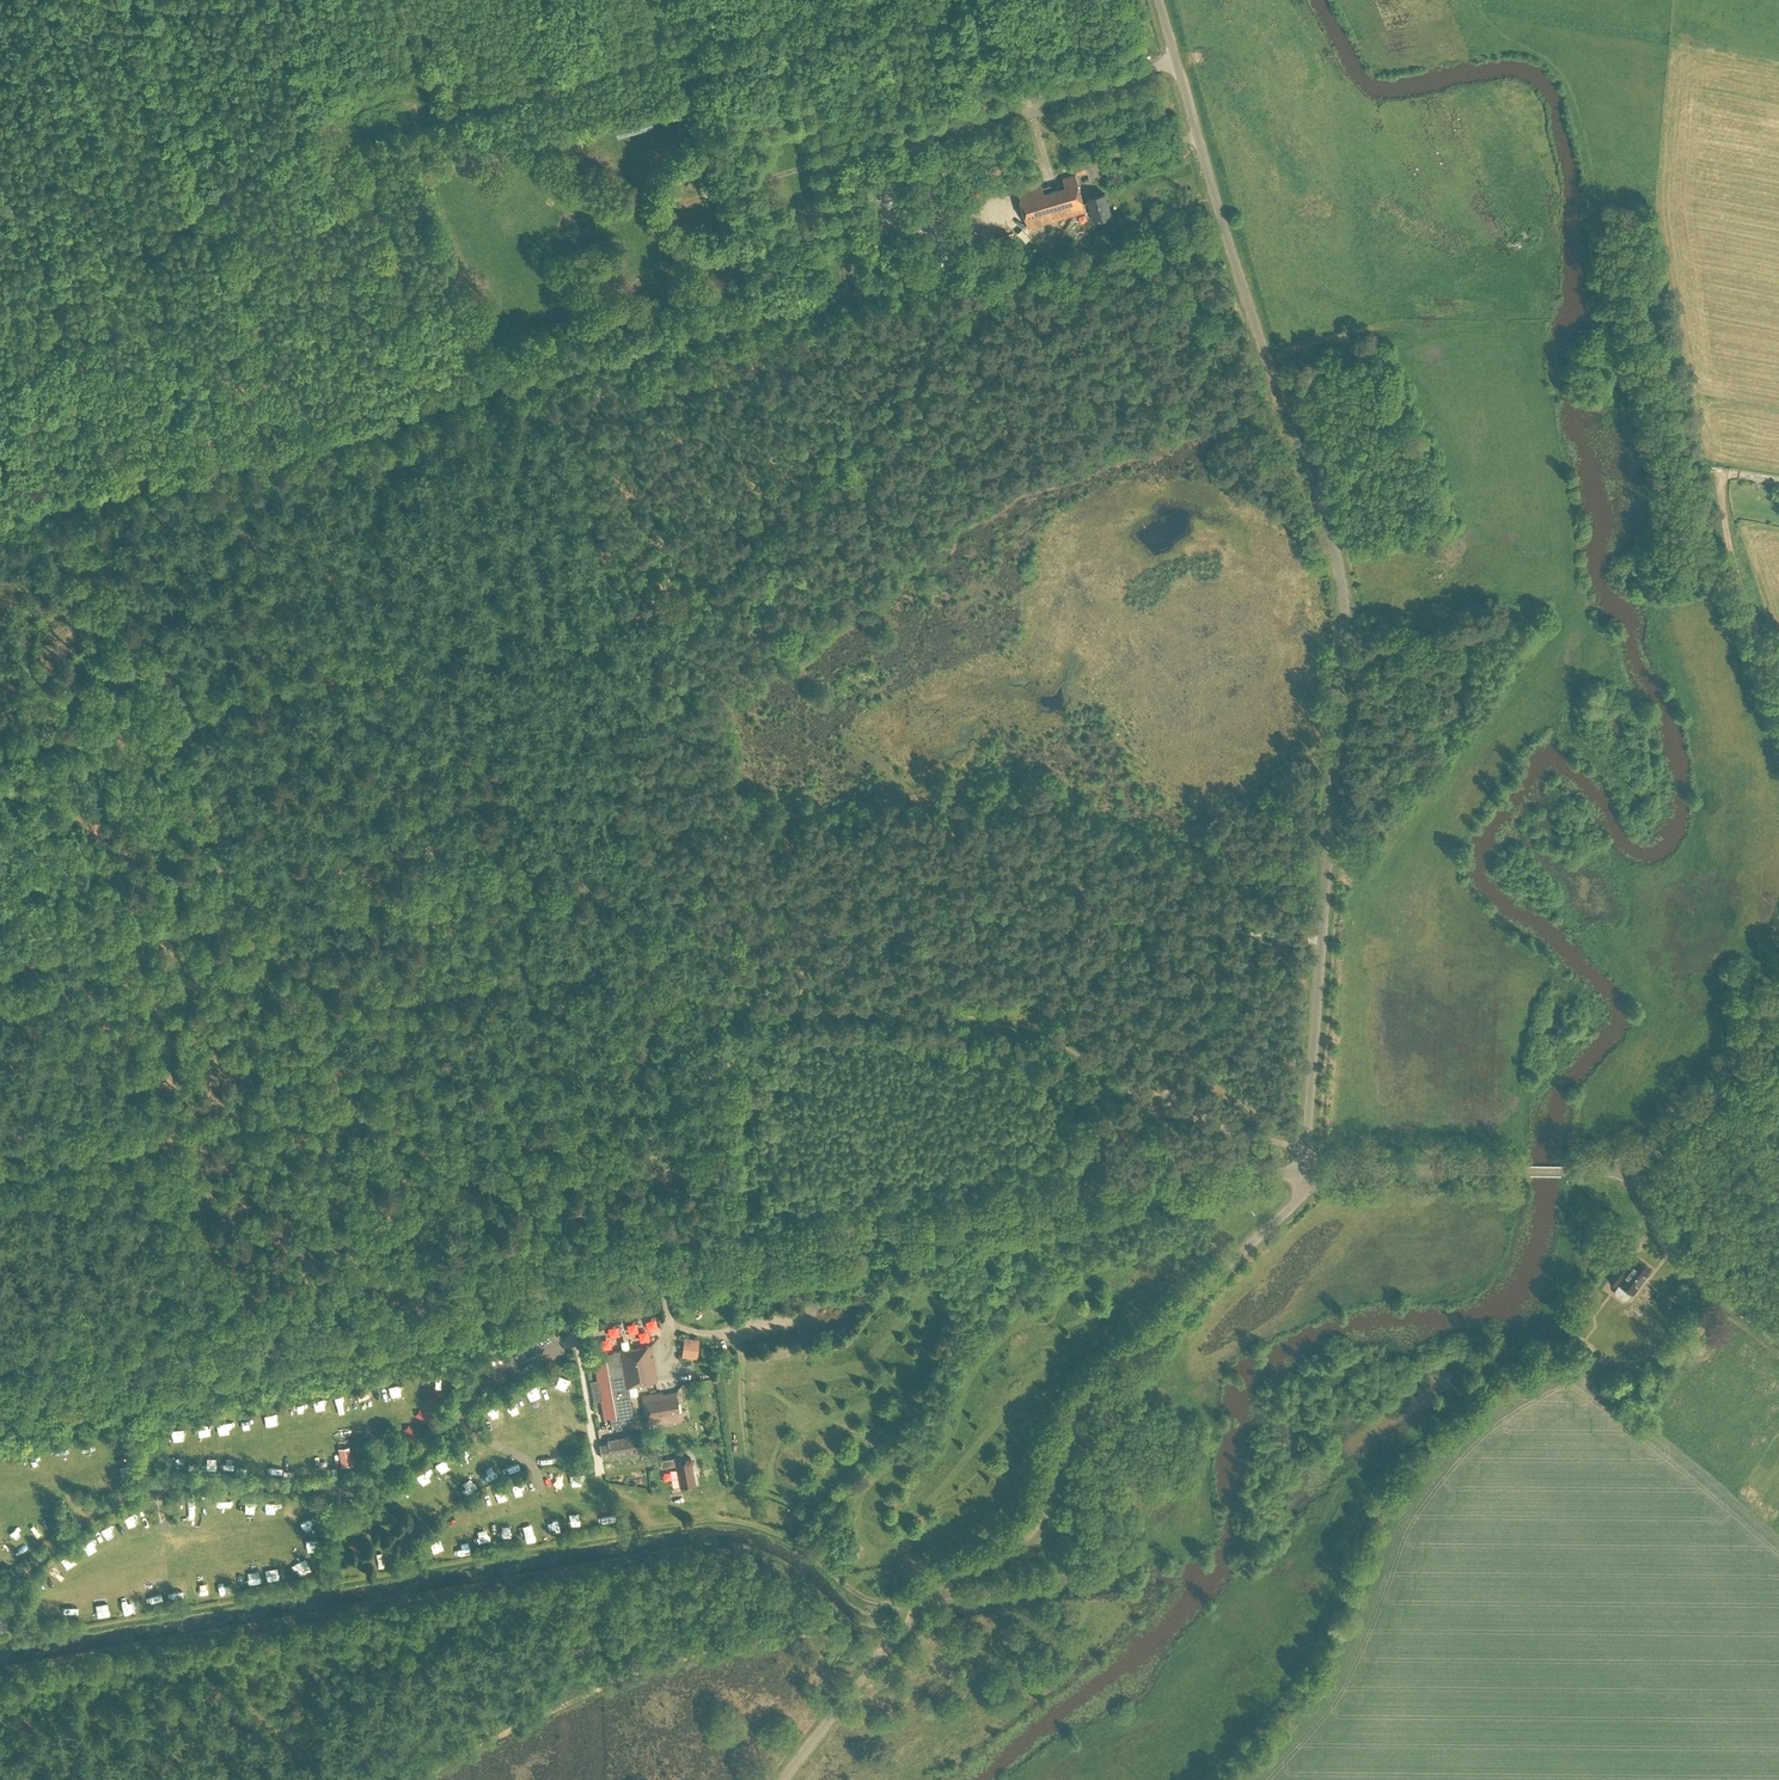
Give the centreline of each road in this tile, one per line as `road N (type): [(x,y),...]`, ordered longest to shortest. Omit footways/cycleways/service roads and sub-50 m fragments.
road 1 (unclassified): [(0,1403),(1106,1190),(1307,1173)]
road 2 (unclassified): [(1307,1173),(1345,597),(1340,562),(1231,255),(1159,0)]
road 3 (unclassified): [(782,1779),(931,1591),(1024,1540),(1058,1484),(1088,1396),(1288,1210),(1307,1173)]
road 4 (track): [(207,926),(212,822),(187,734),(145,654),(107,513),(107,481),(50,301),(0,312)]
road 5 (track): [(566,1294),(563,1336),(470,1393),(391,1471),(322,1484),(189,1480),(134,1491),(0,1590)]
road 6 (track): [(880,1659),(795,1636),(677,1660),(545,1713),(425,1779)]
road 7 (track): [(664,986),(590,974),(375,992),(290,968),(207,926)]
road 8 (track): [(416,82),(435,115),(448,116),(742,31),(761,41),(781,105)]
road 9 (track): [(50,301),(118,278),(275,145),(349,109)]
road 10 (track): [(437,404),(349,109)]
road 11 (unclassified): [(1778,1338),(1669,1243),(1630,1161)]
road 12 (residential): [(1778,692),(1738,576),(1719,476)]
road 13 (unclassified): [(1307,1173),(1530,1170)]
road 14 (unclassified): [(1630,1161),(1687,1124),(1778,1004)]
road 15 (track): [(0,969),(207,926)]
road 16 (track): [(911,142),(943,268)]

